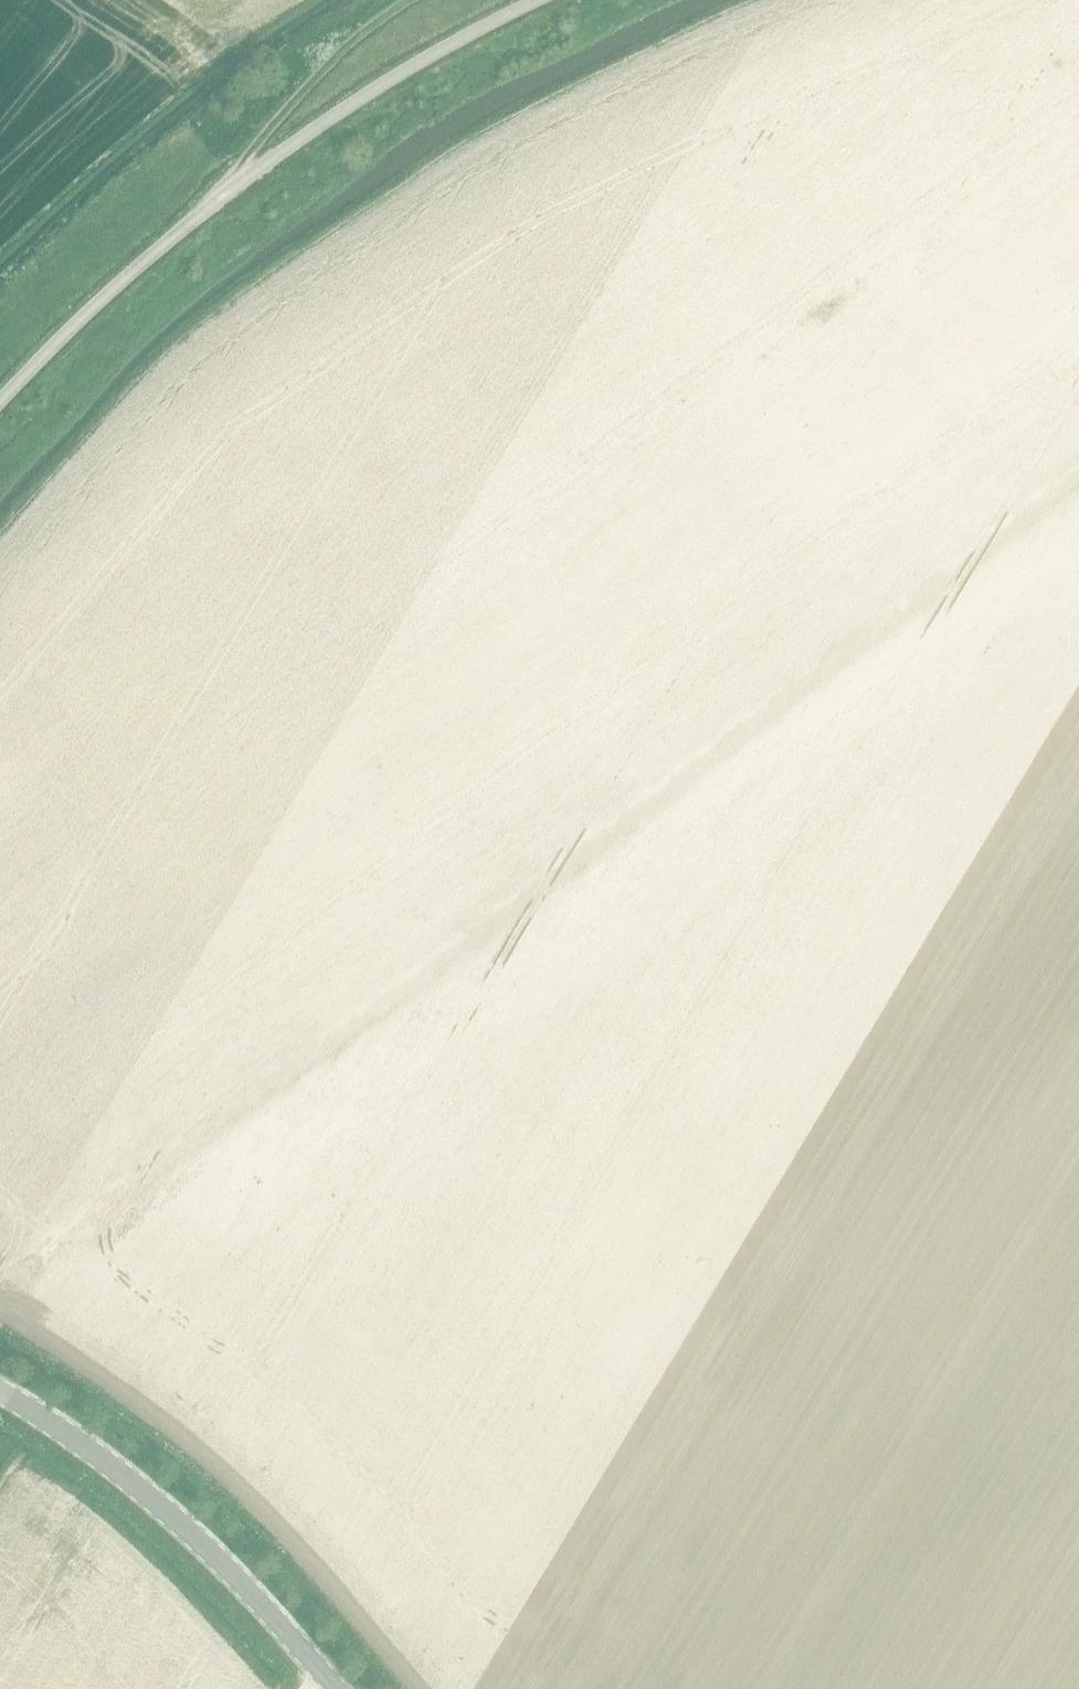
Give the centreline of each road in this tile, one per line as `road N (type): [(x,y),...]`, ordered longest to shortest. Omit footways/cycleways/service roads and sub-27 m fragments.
road 1 (unclassified): [(0,415),(134,267),(224,195),(305,136),(532,0)]
road 2 (tertiary): [(333,1688),(189,1526),(0,1390)]
road 3 (track): [(224,195),(313,74),(371,19),(405,0)]

